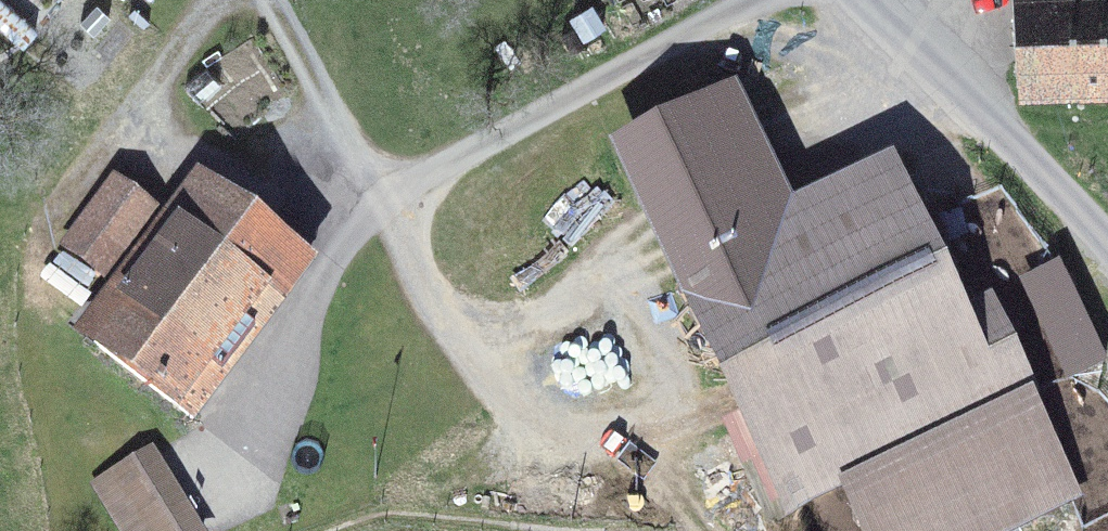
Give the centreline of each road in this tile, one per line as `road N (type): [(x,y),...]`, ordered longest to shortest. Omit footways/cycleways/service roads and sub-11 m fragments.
road 1 (track): [(270,0),(389,197),(457,364),(631,454),(685,462)]
road 2 (track): [(752,0),(389,197)]
road 3 (unclassified): [(865,0),(1107,245)]

